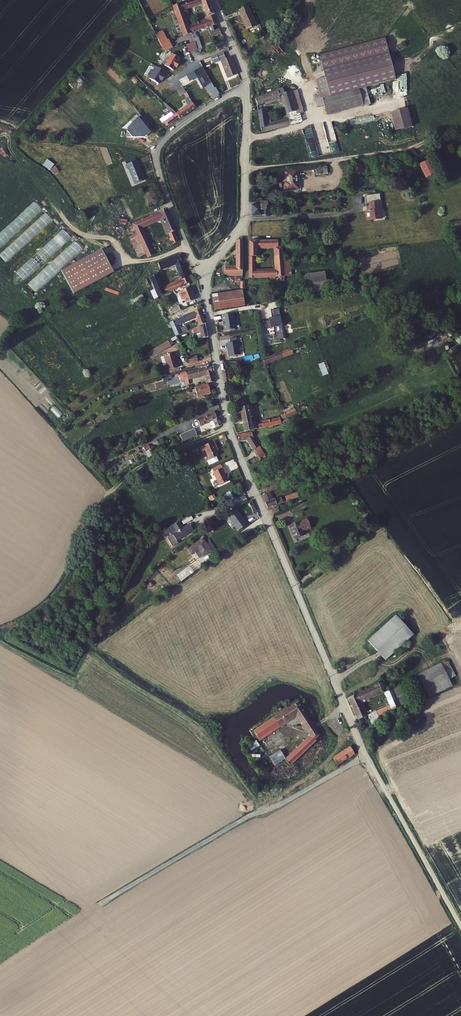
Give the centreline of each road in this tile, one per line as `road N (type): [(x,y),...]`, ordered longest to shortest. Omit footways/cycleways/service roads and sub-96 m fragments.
road 1 (residential): [(366,755),(229,429),(209,270)]
road 2 (track): [(366,755),(106,899)]
road 3 (residential): [(246,90),(190,118),(158,152),(191,257),(209,270)]
road 4 (track): [(245,168),(383,151),(460,124)]
road 5 (residential): [(209,270),(243,217),(246,90)]
road 6 (track): [(229,429),(134,471),(108,493)]

